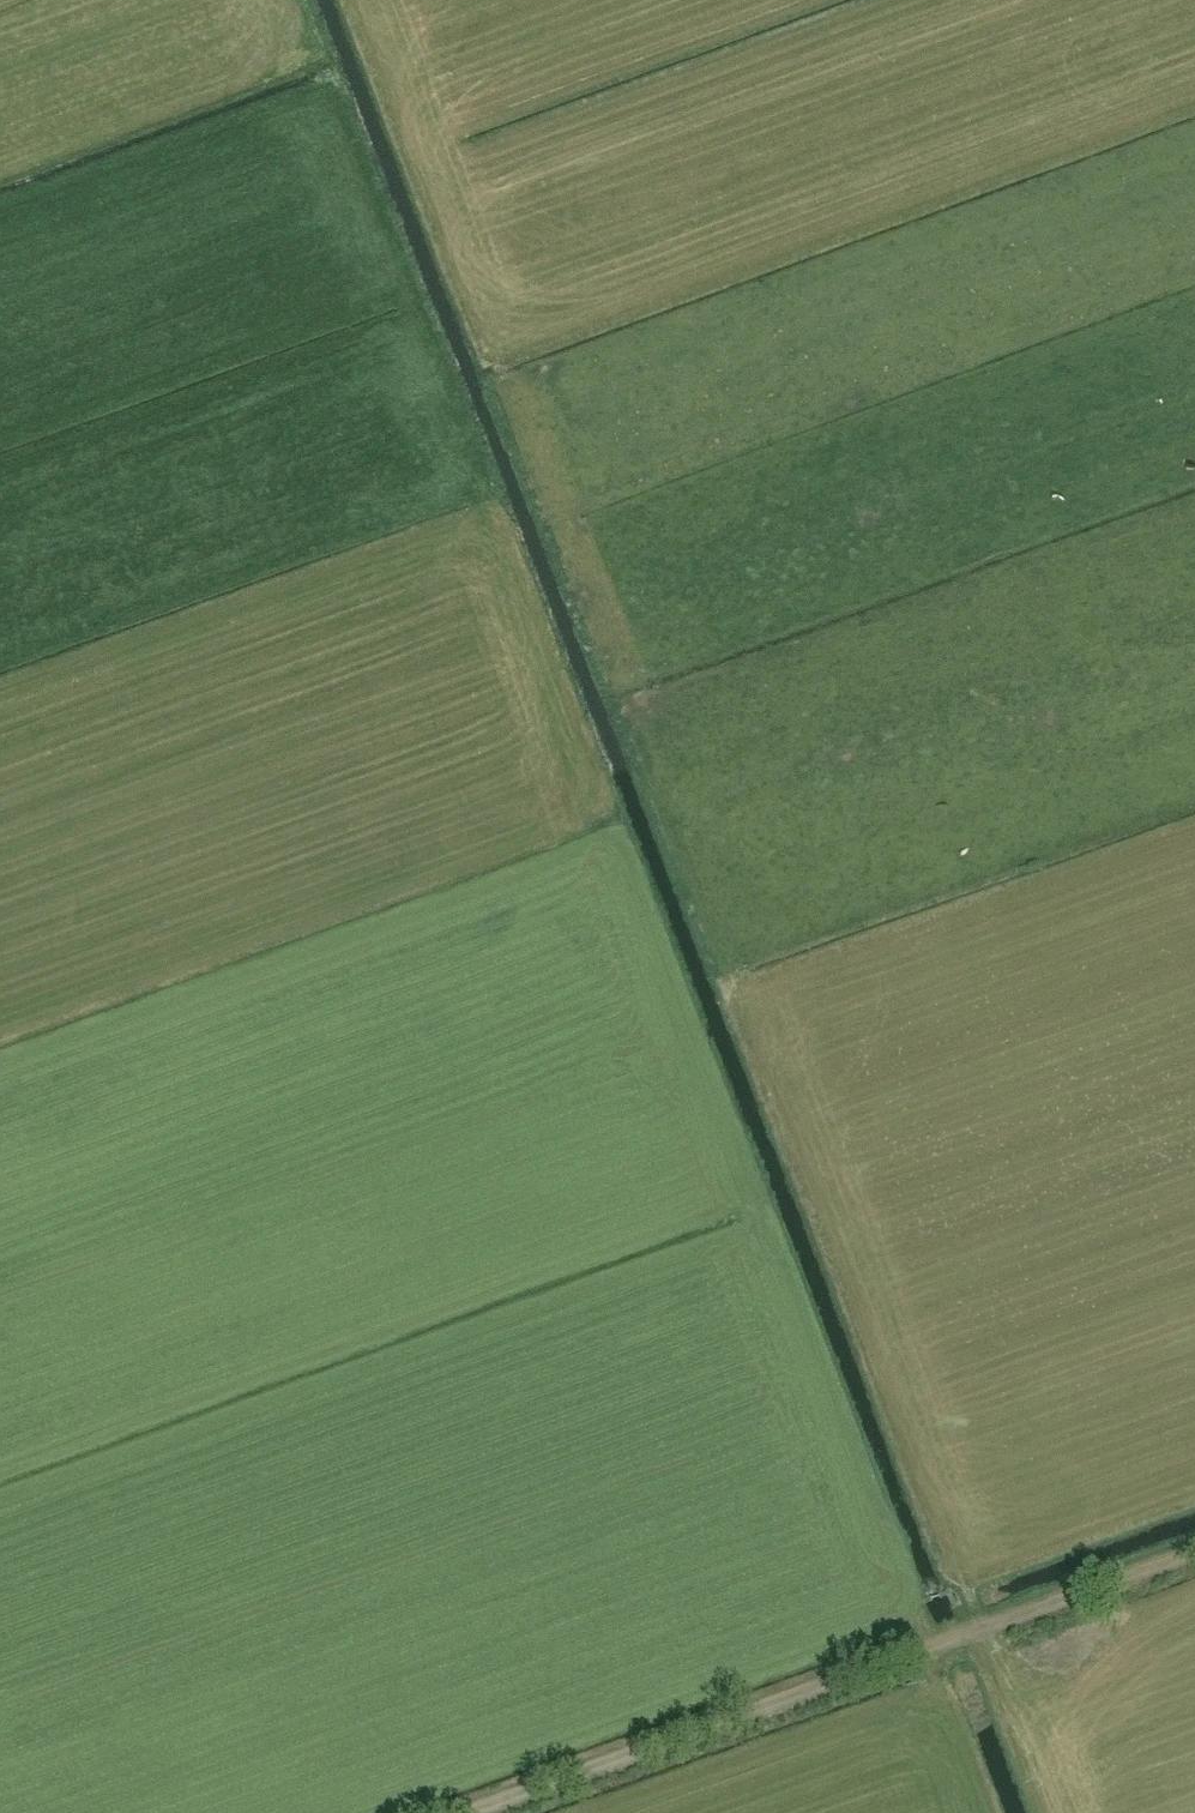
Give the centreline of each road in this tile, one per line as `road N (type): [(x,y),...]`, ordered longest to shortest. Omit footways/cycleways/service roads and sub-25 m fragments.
road 1 (track): [(455,1812),(1194,1544)]

